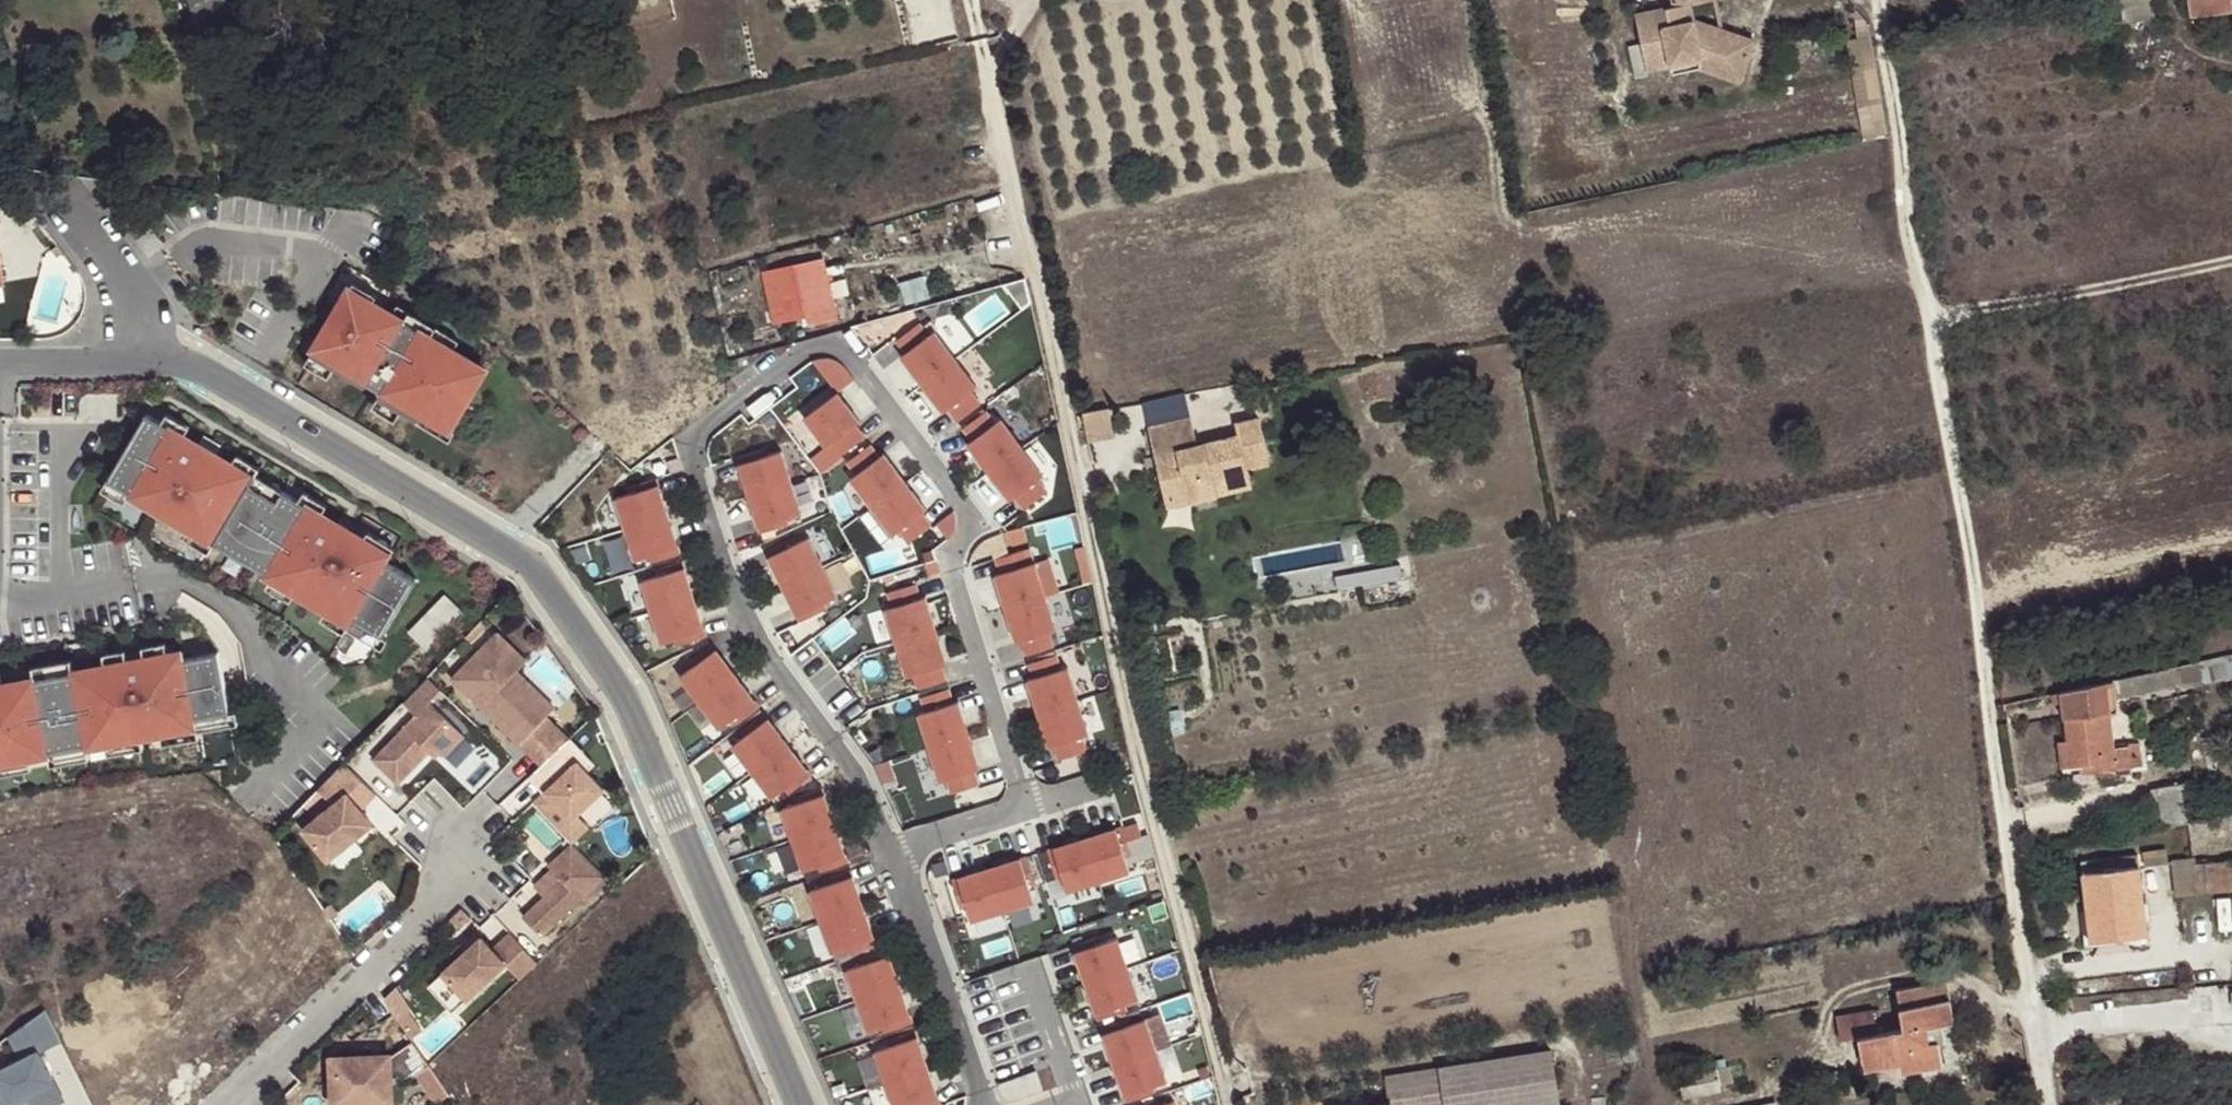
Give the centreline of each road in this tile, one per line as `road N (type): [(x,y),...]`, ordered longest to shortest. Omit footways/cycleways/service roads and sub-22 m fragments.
road 1 (residential): [(886,852),(853,766),(737,619),(690,453),(702,425),(816,349),(846,348),(961,496),(961,523),(948,551),(1028,805)]
road 2 (track): [(1231,1104),(1124,728),(968,0)]
road 3 (track): [(1875,0),(2049,1104)]
road 4 (residential): [(805,1104),(624,690),(581,625),(526,562),(429,497),(247,391),(175,354),(157,354)]
road 5 (residential): [(444,914),(238,1104)]
road 6 (residential): [(984,1104),(886,852)]
road 7 (residential): [(157,354),(134,302),(47,184)]
road 8 (residential): [(157,354),(0,354)]
road 9 (residential): [(1028,805),(886,852)]

